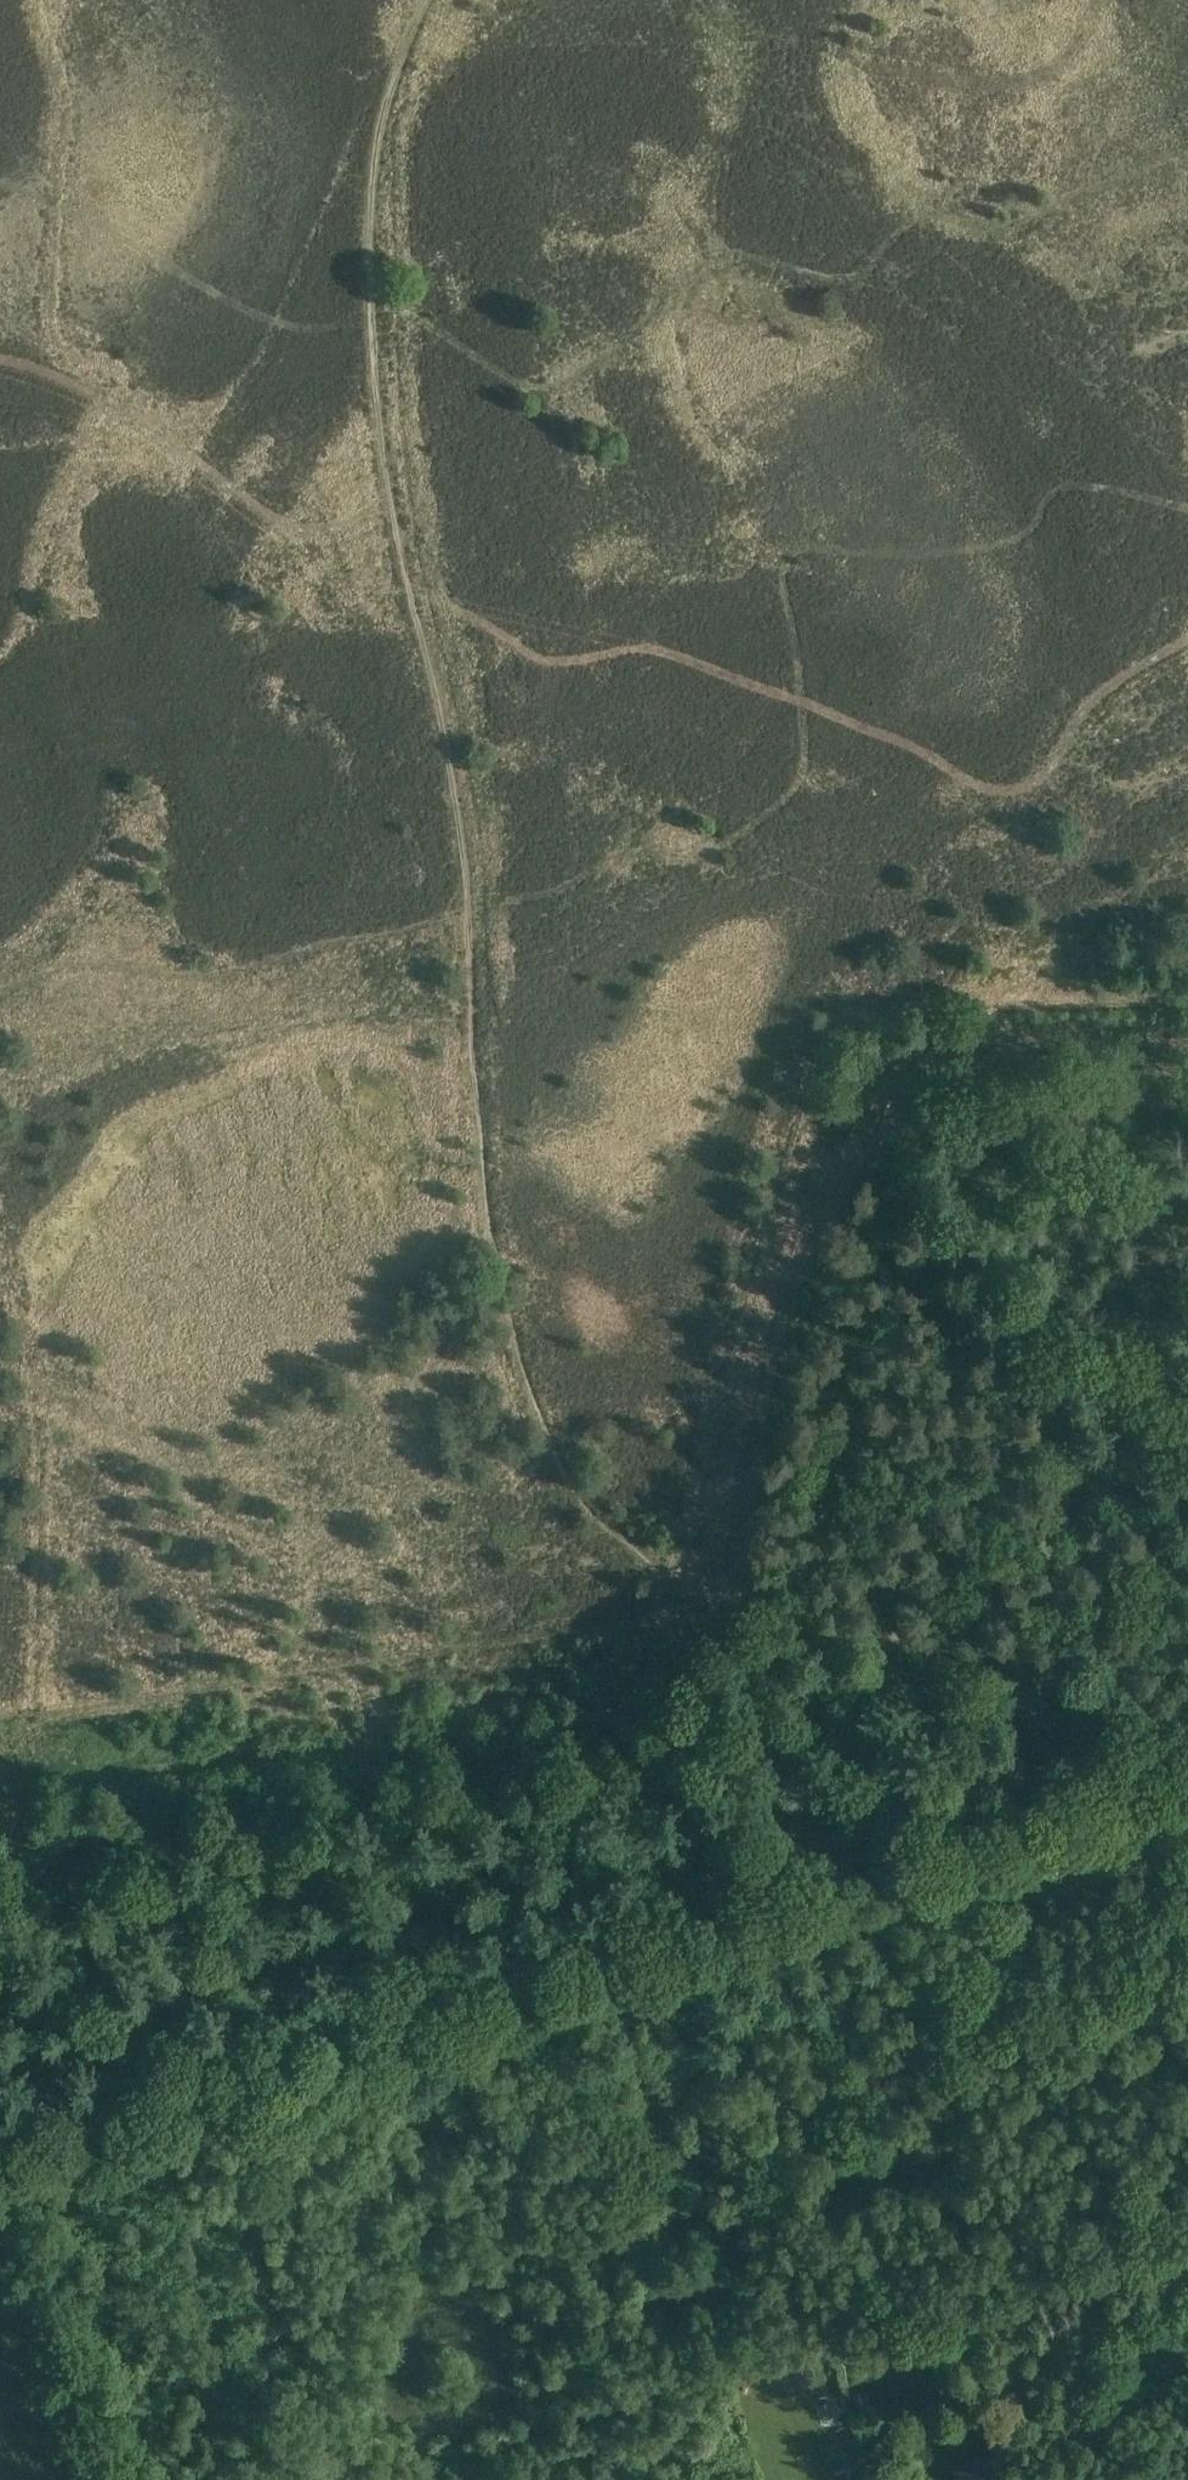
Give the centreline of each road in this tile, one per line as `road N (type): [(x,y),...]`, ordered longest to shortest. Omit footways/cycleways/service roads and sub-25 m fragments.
road 1 (track): [(0,2122),(1178,1735)]
road 2 (track): [(1187,1049),(1080,1046),(1011,1060),(931,1111),(866,1170),(812,1235),(787,1287),(732,1598)]
road 3 (track): [(1187,1738),(732,1598)]

